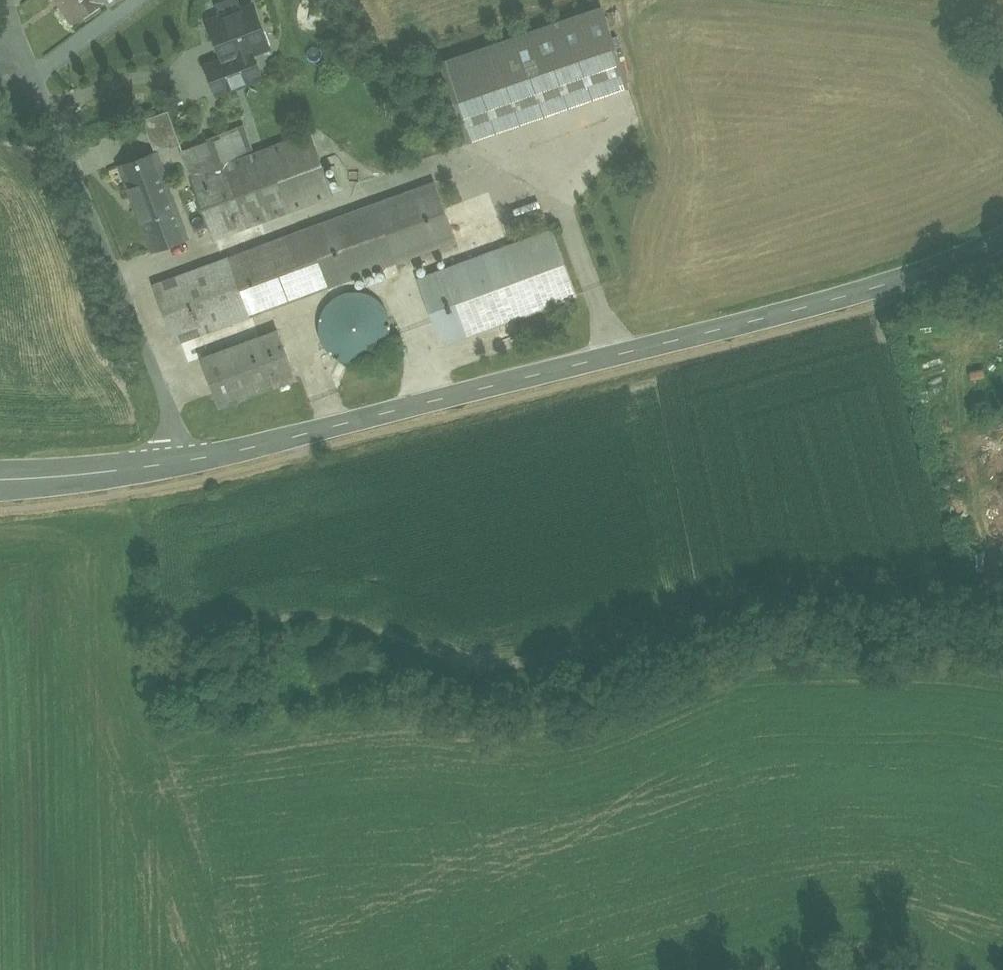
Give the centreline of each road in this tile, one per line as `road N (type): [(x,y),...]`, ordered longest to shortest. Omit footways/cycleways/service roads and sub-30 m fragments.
road 1 (tertiary): [(1002,236),(851,294),(647,337),(199,458),(0,480)]

